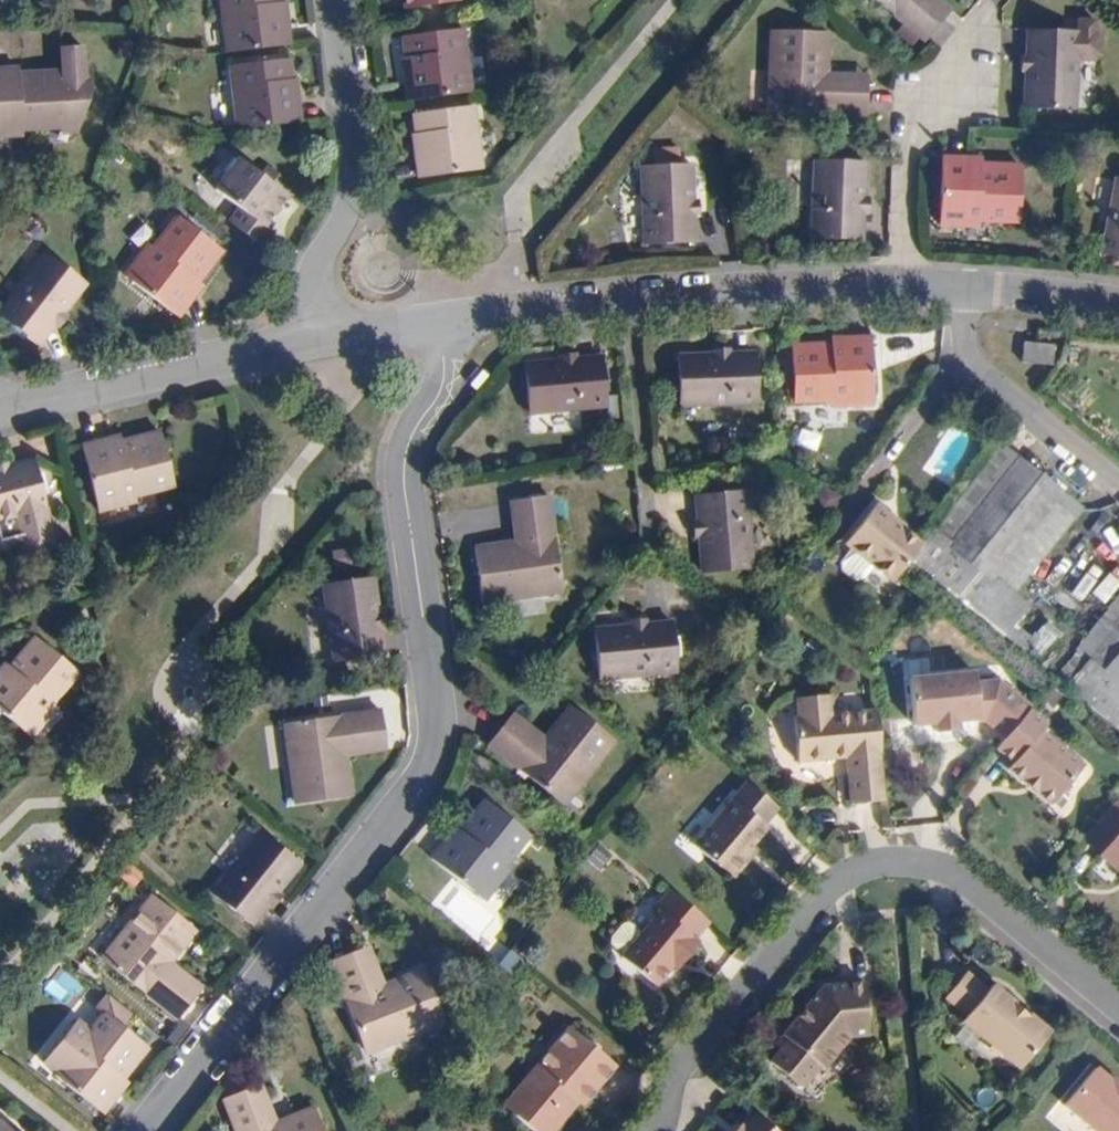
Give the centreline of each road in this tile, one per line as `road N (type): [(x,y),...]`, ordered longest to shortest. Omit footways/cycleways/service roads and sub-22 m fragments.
road 1 (residential): [(146,1130),(432,766),(437,711),(408,472),(416,436),(444,391),(447,324)]
road 2 (residential): [(1118,1019),(932,867),(833,879),(670,1075),(651,1130)]
road 3 (residential): [(334,0),(359,176),(315,264),(312,344)]
road 4 (residential): [(312,344),(108,392),(0,403)]
road 5 (residential): [(907,290),(913,140),(950,65),(1003,0)]
road 6 (residential): [(907,290),(630,302)]
road 7 (residential): [(965,289),(969,361),(1118,481)]
road 8 (residential): [(630,302),(656,548)]
road 9 (residential): [(630,302),(447,324)]
road 10 (residential): [(1118,301),(965,289)]
road 11 (residential): [(447,324),(312,344)]

